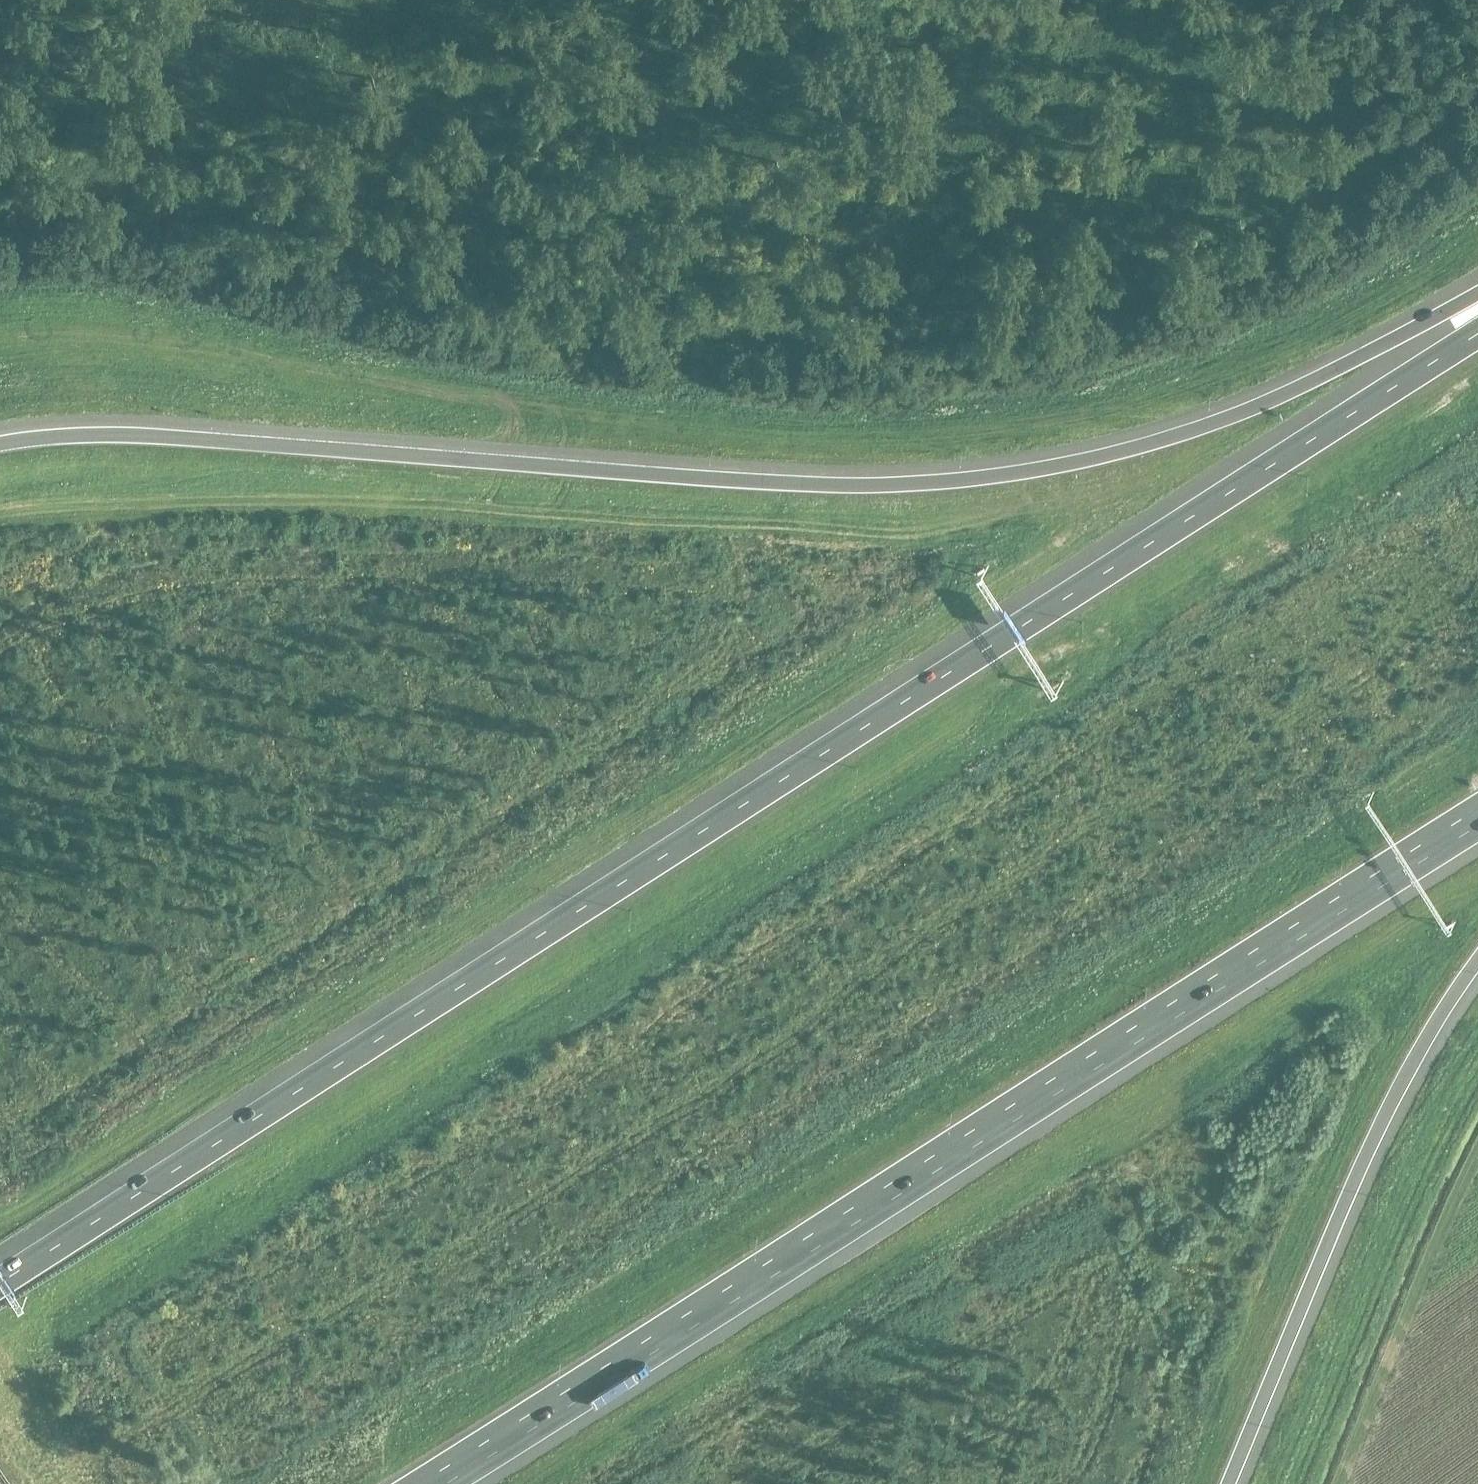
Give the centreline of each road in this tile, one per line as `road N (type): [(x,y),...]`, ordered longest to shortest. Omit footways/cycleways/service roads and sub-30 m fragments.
road 1 (motorway): [(1477,335),(0,1284)]
road 2 (motorway): [(1477,293),(1258,407),(1145,447),(974,480),(888,488),(748,484),(163,438),(68,435),(0,446)]
road 3 (motorway): [(428,1483),(1477,821)]
road 4 (motorway): [(1235,1483),(1389,1114),(1477,974)]

